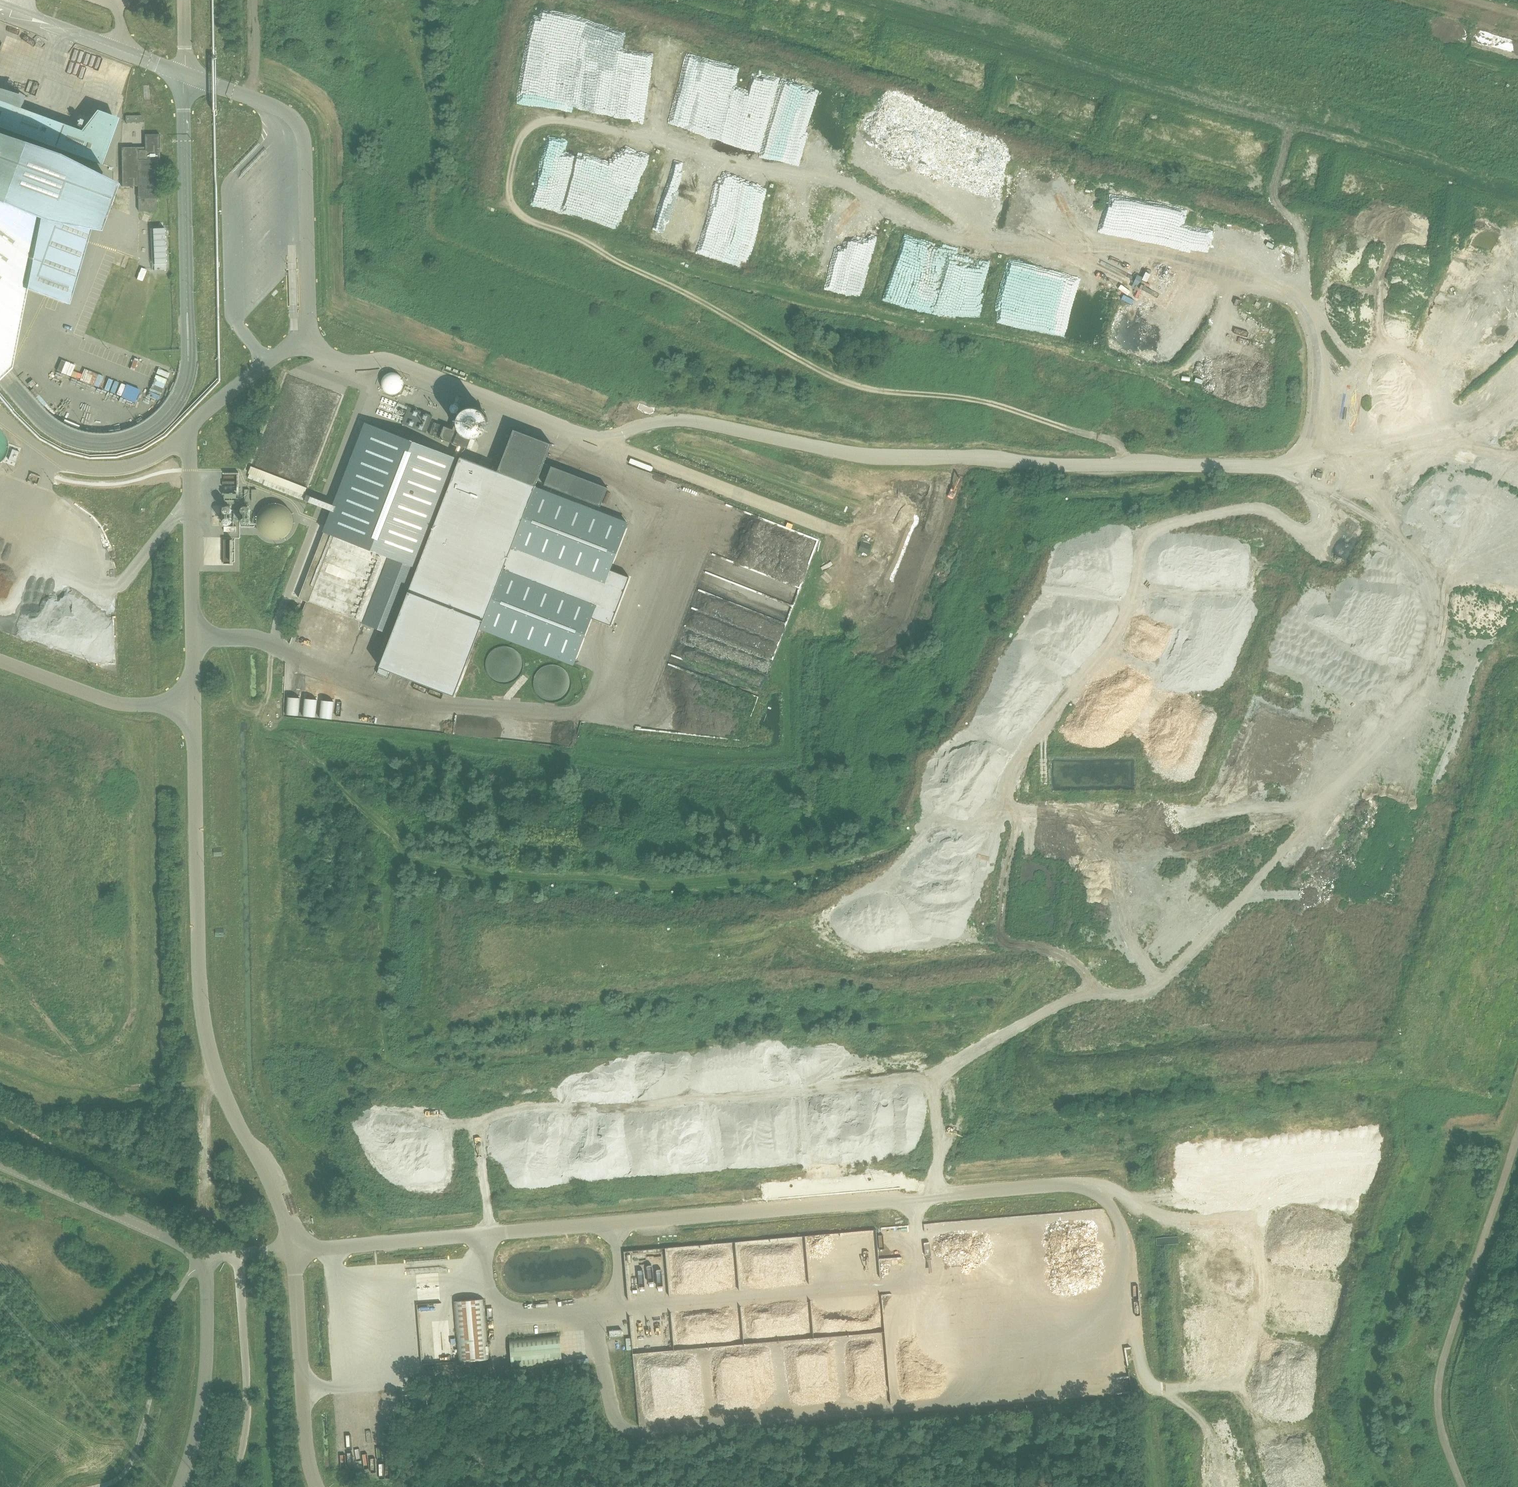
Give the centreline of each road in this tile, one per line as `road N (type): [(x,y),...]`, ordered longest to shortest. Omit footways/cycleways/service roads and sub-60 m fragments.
road 1 (track): [(182,1089),(128,1093),(89,1072),(0,964)]
road 2 (unclassified): [(231,1486),(248,1408),(236,1259)]
road 3 (unclassified): [(202,1267),(176,1241),(0,1163)]
road 4 (unclassified): [(180,1486),(205,1384),(202,1267)]

